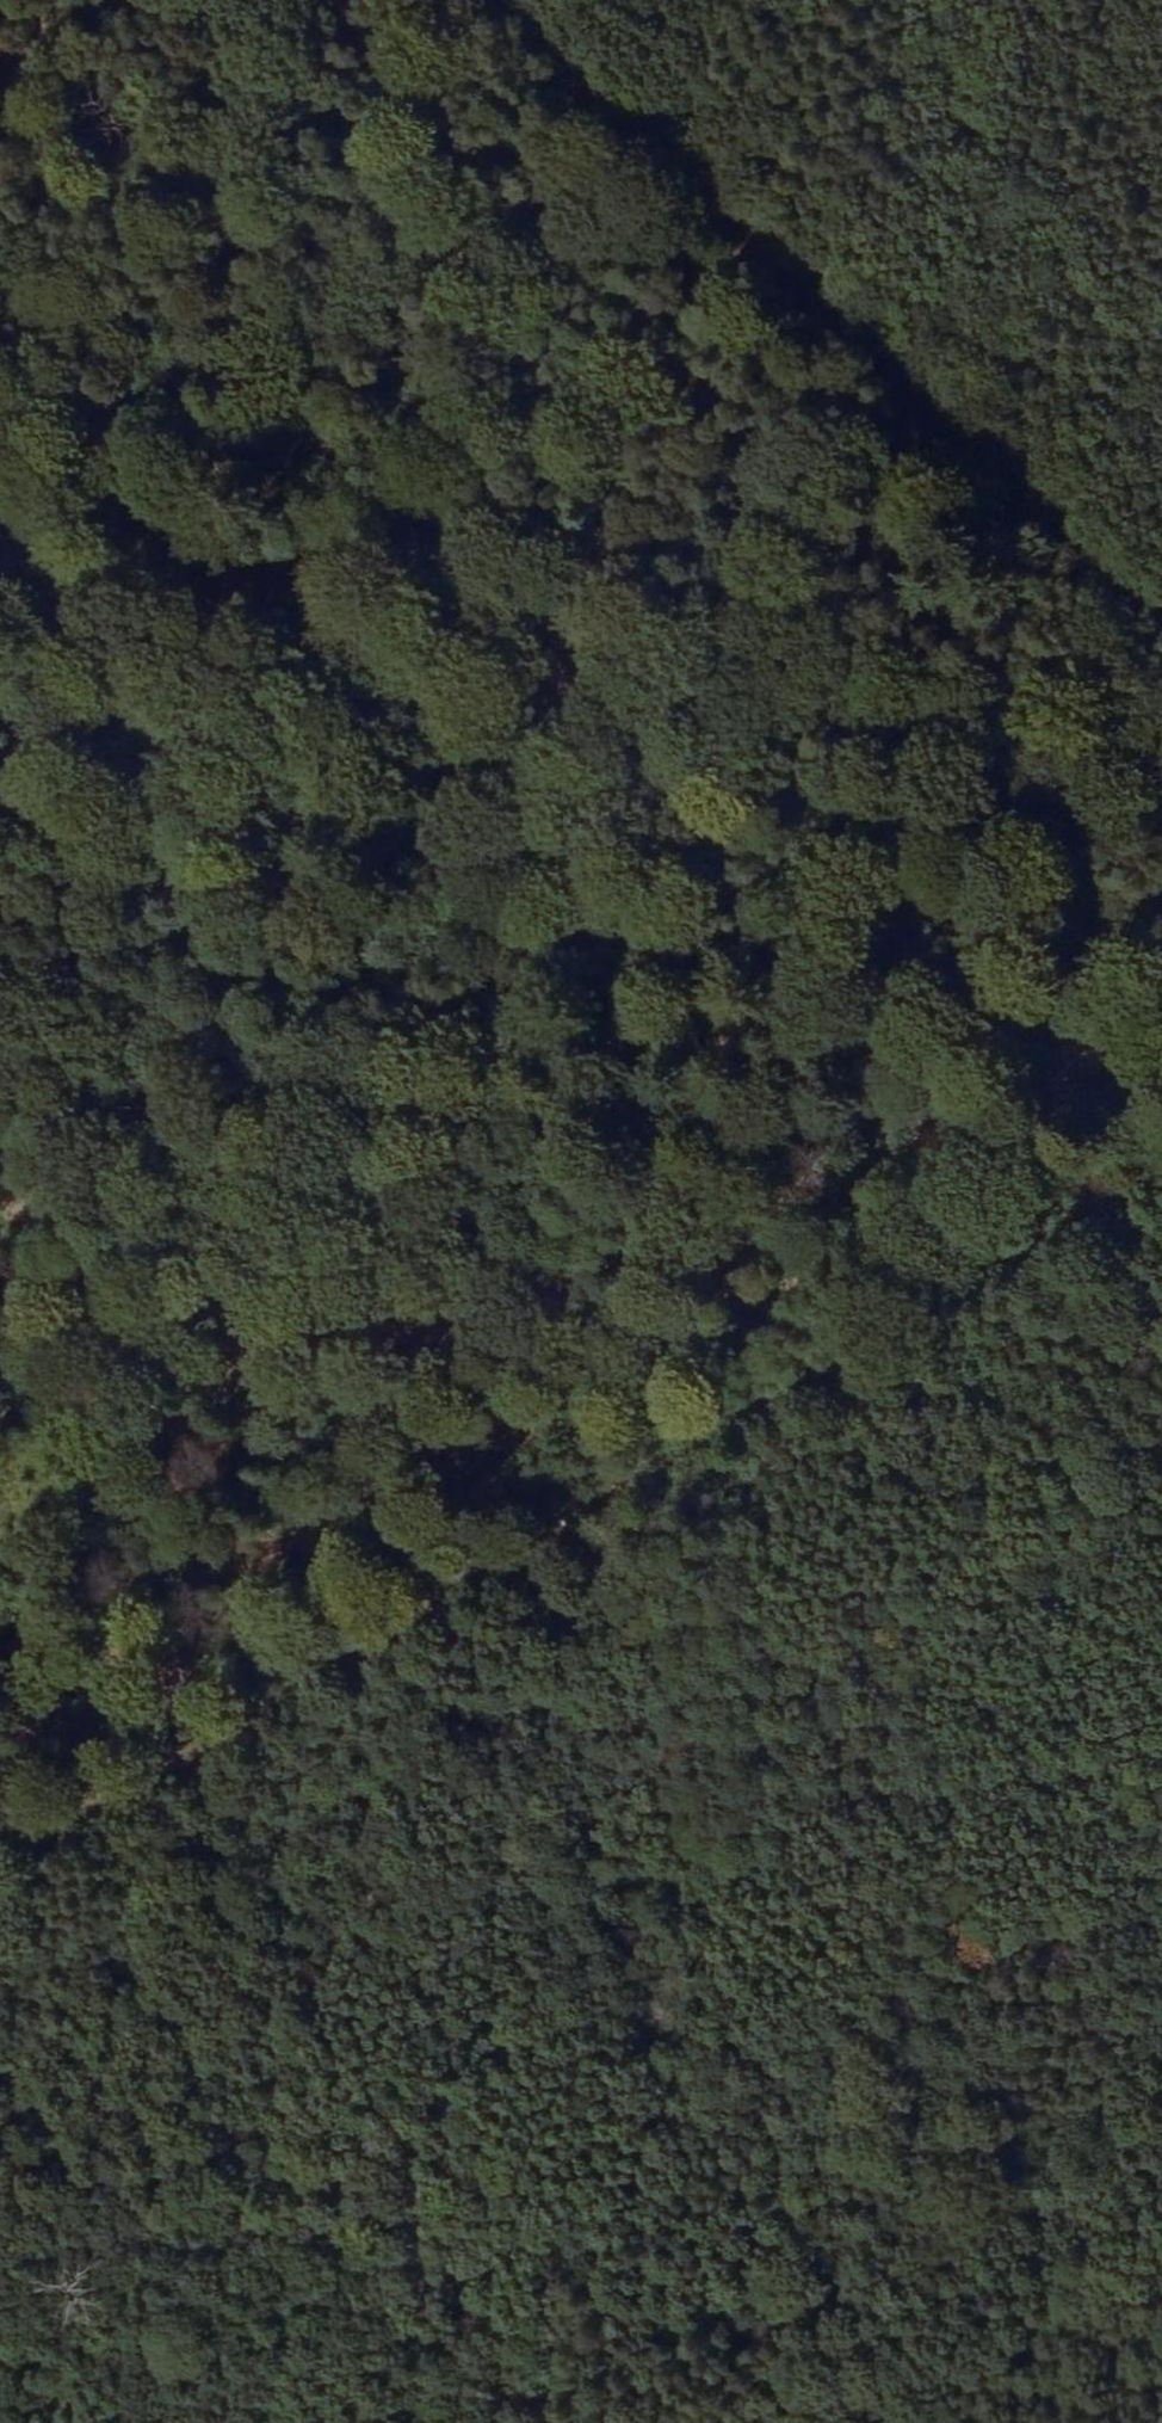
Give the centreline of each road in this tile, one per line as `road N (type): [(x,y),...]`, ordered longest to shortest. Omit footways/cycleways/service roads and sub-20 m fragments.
road 1 (track): [(0,1898),(1161,1171)]

